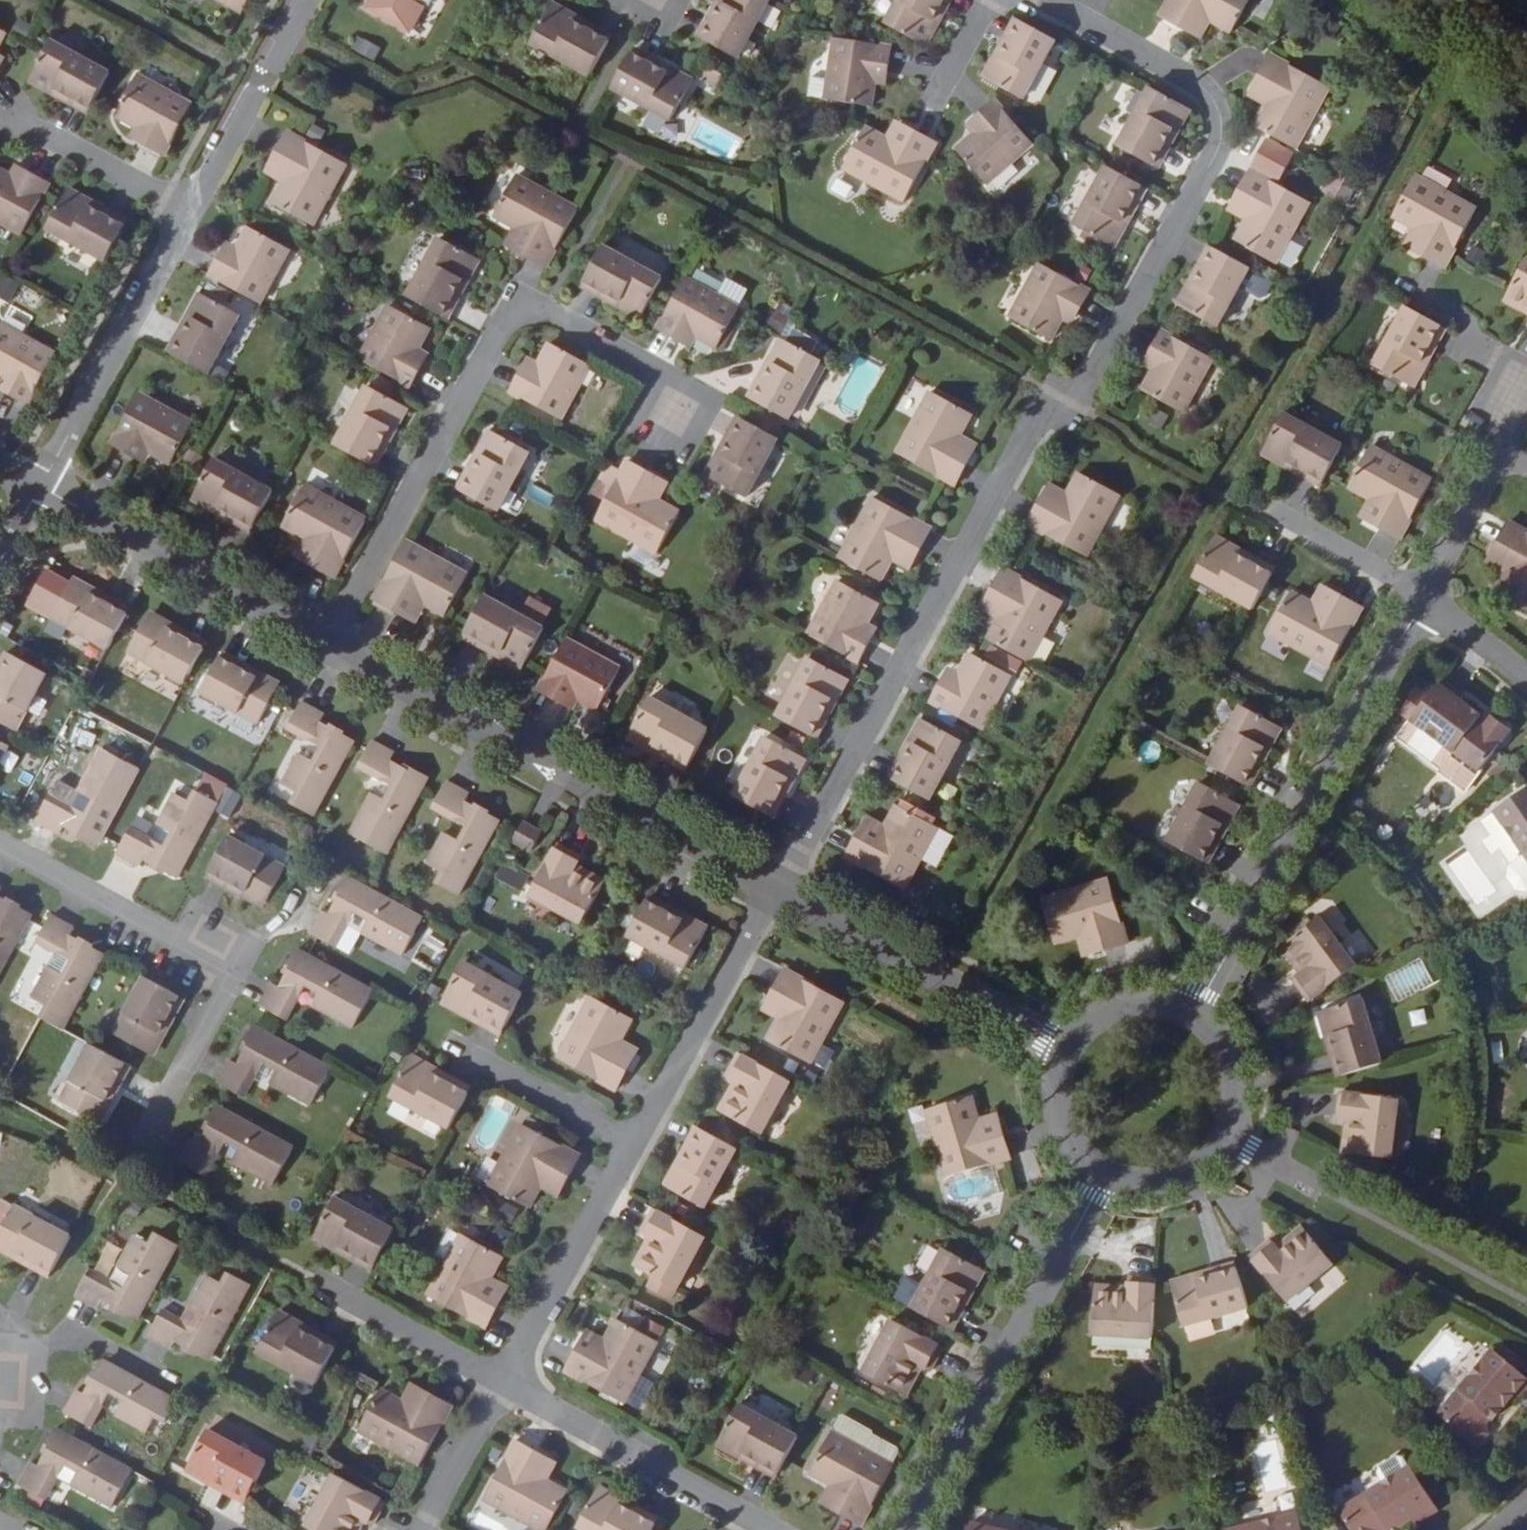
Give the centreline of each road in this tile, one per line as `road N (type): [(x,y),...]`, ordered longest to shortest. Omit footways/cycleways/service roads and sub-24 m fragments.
road 1 (residential): [(1020,0),(1208,103),(1220,125),(1219,149),(1088,386),(1033,427),(775,892)]
road 2 (residential): [(324,650),(511,310),(535,310),(658,375),(674,412)]
road 3 (residential): [(775,892),(324,650)]
road 4 (residential): [(1184,1022),(1422,597)]
road 5 (residential): [(0,846),(227,969),(140,1132)]
road 6 (residential): [(907,1529),(1103,1176)]
road 7 (residential): [(324,650),(34,491)]
road 8 (residential): [(1058,1047),(775,892)]
road 9 (residential): [(192,210),(34,491)]
road 10 (residential): [(501,1389),(769,1529)]
road 11 (residential): [(775,892),(633,1143)]
road 12 (residential): [(633,1143),(501,1389)]
road 13 (residential): [(306,0),(192,210)]
road 14 (residential): [(1422,597),(1517,397)]
road 15 (residential): [(307,1285),(501,1389)]
road 16 (residential): [(451,1041),(633,1143)]
road 17 (residential): [(30,123),(192,210)]
road 18 (residential): [(1262,520),(1422,597)]
road 19 (residential): [(168,1378),(67,1326),(18,1343)]
road 20 (residential): [(501,1389),(420,1529)]
road 21 (unclassified): [(1058,1047),(1045,1096),(1049,1122),(1061,1145),(1103,1176)]
road 22 (unclassified): [(1184,1022),(1130,1006),(1102,1011),(1058,1047)]
road 23 (residential): [(1526,682),(1422,597)]
road 24 (unclassified): [(1208,1138),(1220,1088),(1203,1040),(1184,1022)]
road 25 (unclassified): [(1103,1176),(1163,1176),(1208,1138)]

